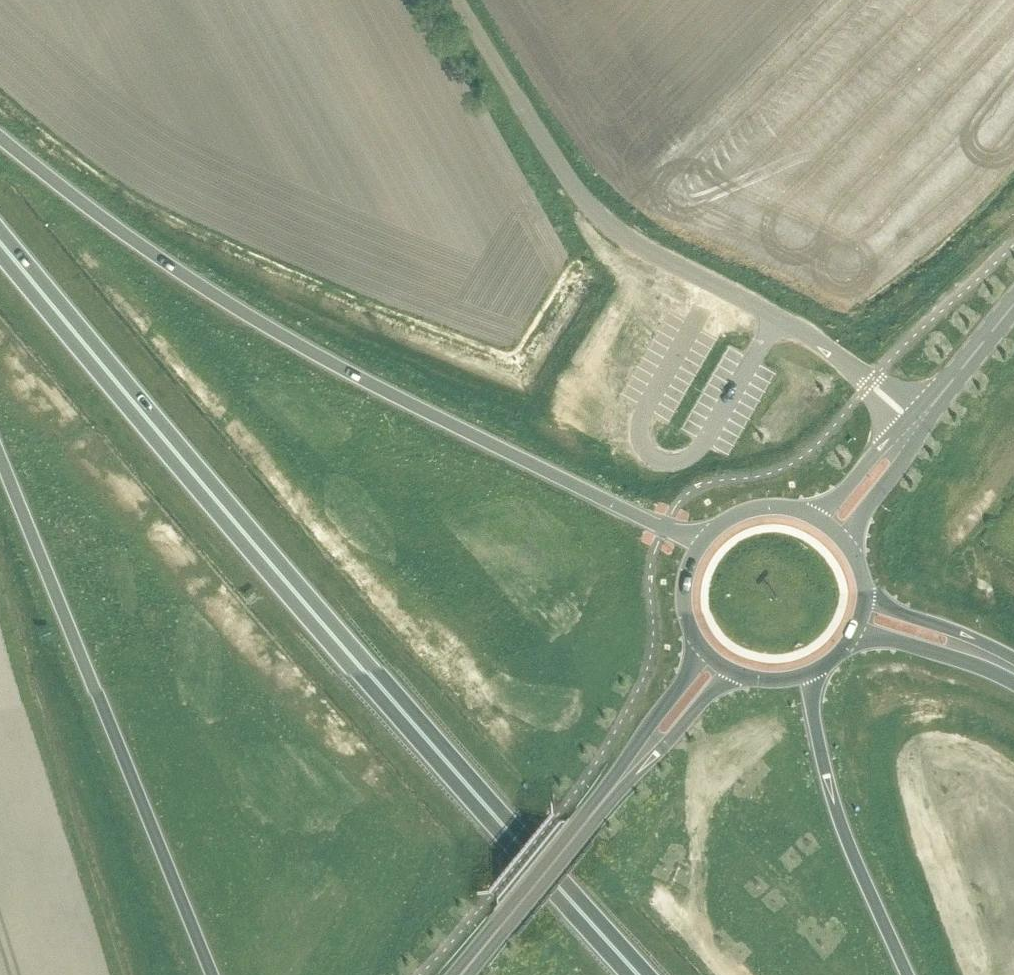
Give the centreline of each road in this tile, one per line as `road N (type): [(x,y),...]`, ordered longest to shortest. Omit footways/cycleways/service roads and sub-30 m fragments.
road 1 (trunk): [(638,974),(462,784),(0,240)]
road 2 (trunk): [(705,537),(302,342),(200,282),(0,135)]
road 3 (trunk): [(0,457),(213,974)]
road 4 (unclassified): [(851,367),(809,335),(609,228),(559,167),(459,0)]
road 5 (trunk): [(906,974),(835,817),(818,758),(810,682)]
road 6 (secondary): [(462,974),(604,803)]
road 7 (secondary): [(698,648),(692,671),(604,803)]
road 8 (secondary): [(604,803),(734,679)]
road 9 (secondary): [(1011,670),(949,632),(867,605)]
road 10 (secondary): [(859,635),(1011,670)]
road 11 (tertiary): [(925,406),(1013,297)]
road 12 (tertiary): [(847,540),(898,462),(907,430)]
road 13 (tertiary): [(907,430),(876,451),(817,515)]
road 14 (secondary): [(817,515),(757,506),(705,537)]

